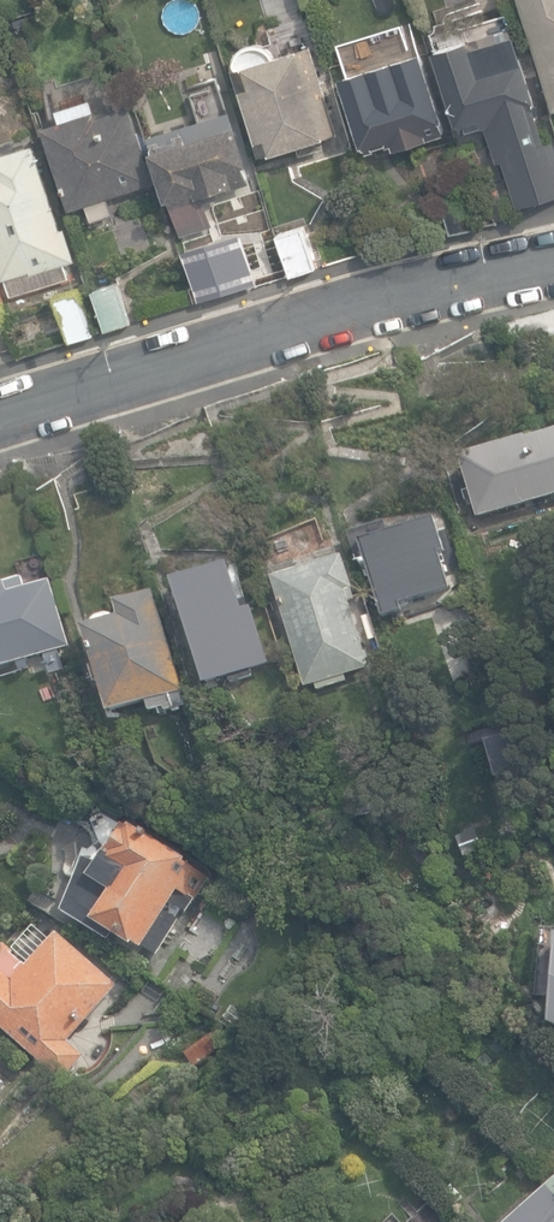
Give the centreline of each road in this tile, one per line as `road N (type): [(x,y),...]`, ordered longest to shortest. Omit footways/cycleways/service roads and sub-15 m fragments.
road 1 (residential): [(0,410),(352,309),(553,265)]

